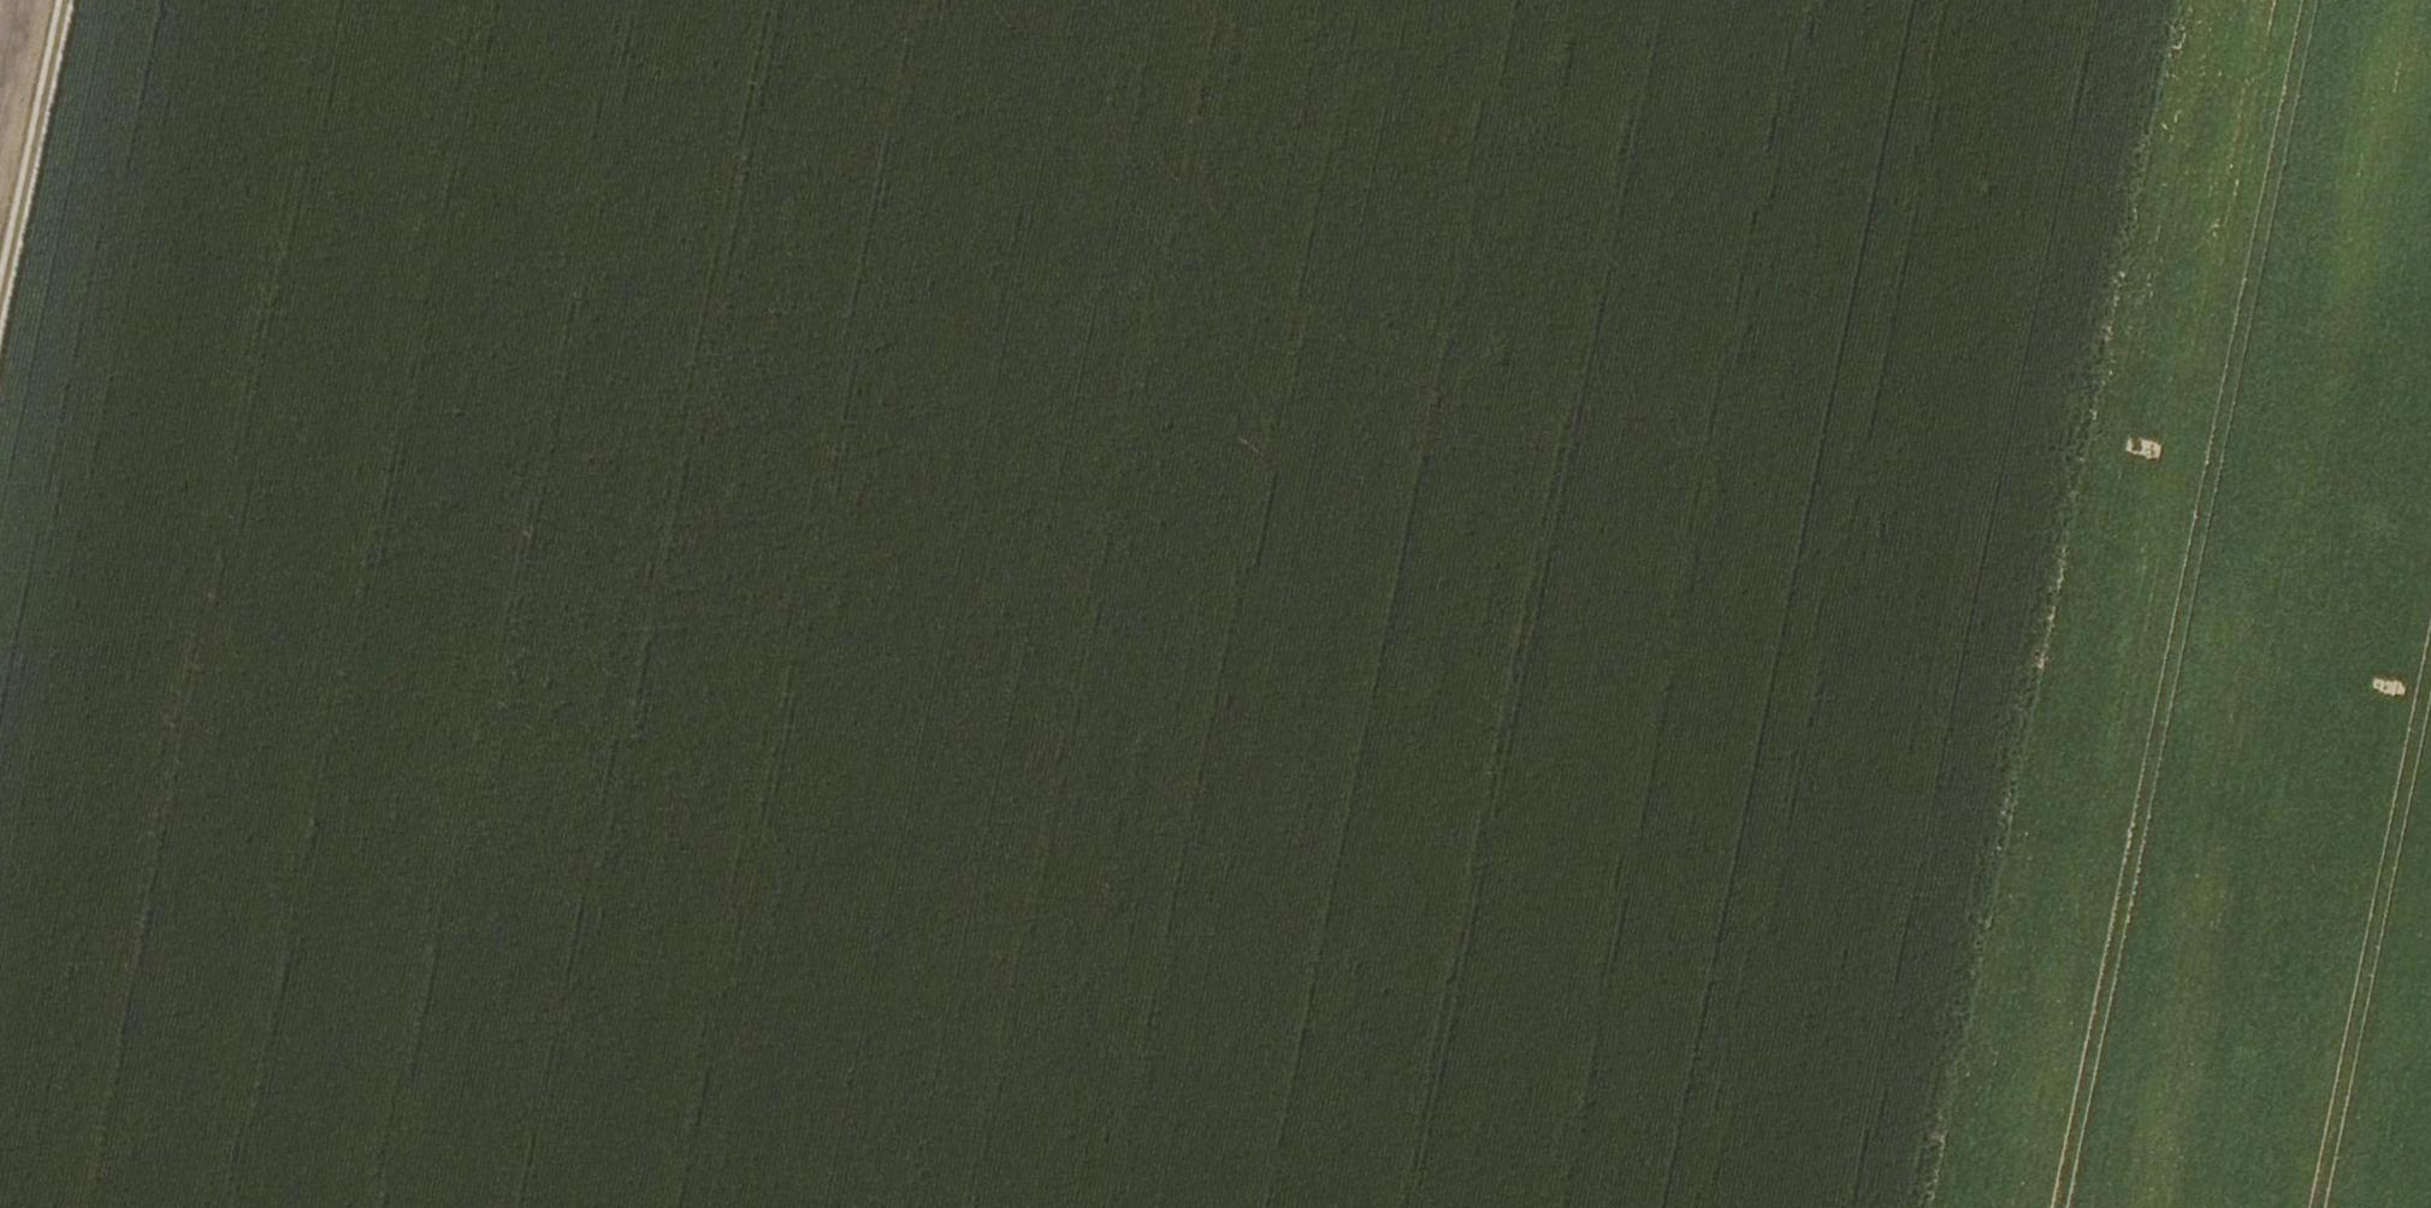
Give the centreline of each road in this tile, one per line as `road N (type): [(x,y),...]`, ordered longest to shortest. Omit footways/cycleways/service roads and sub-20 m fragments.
road 1 (track): [(62,0),(0,296)]

